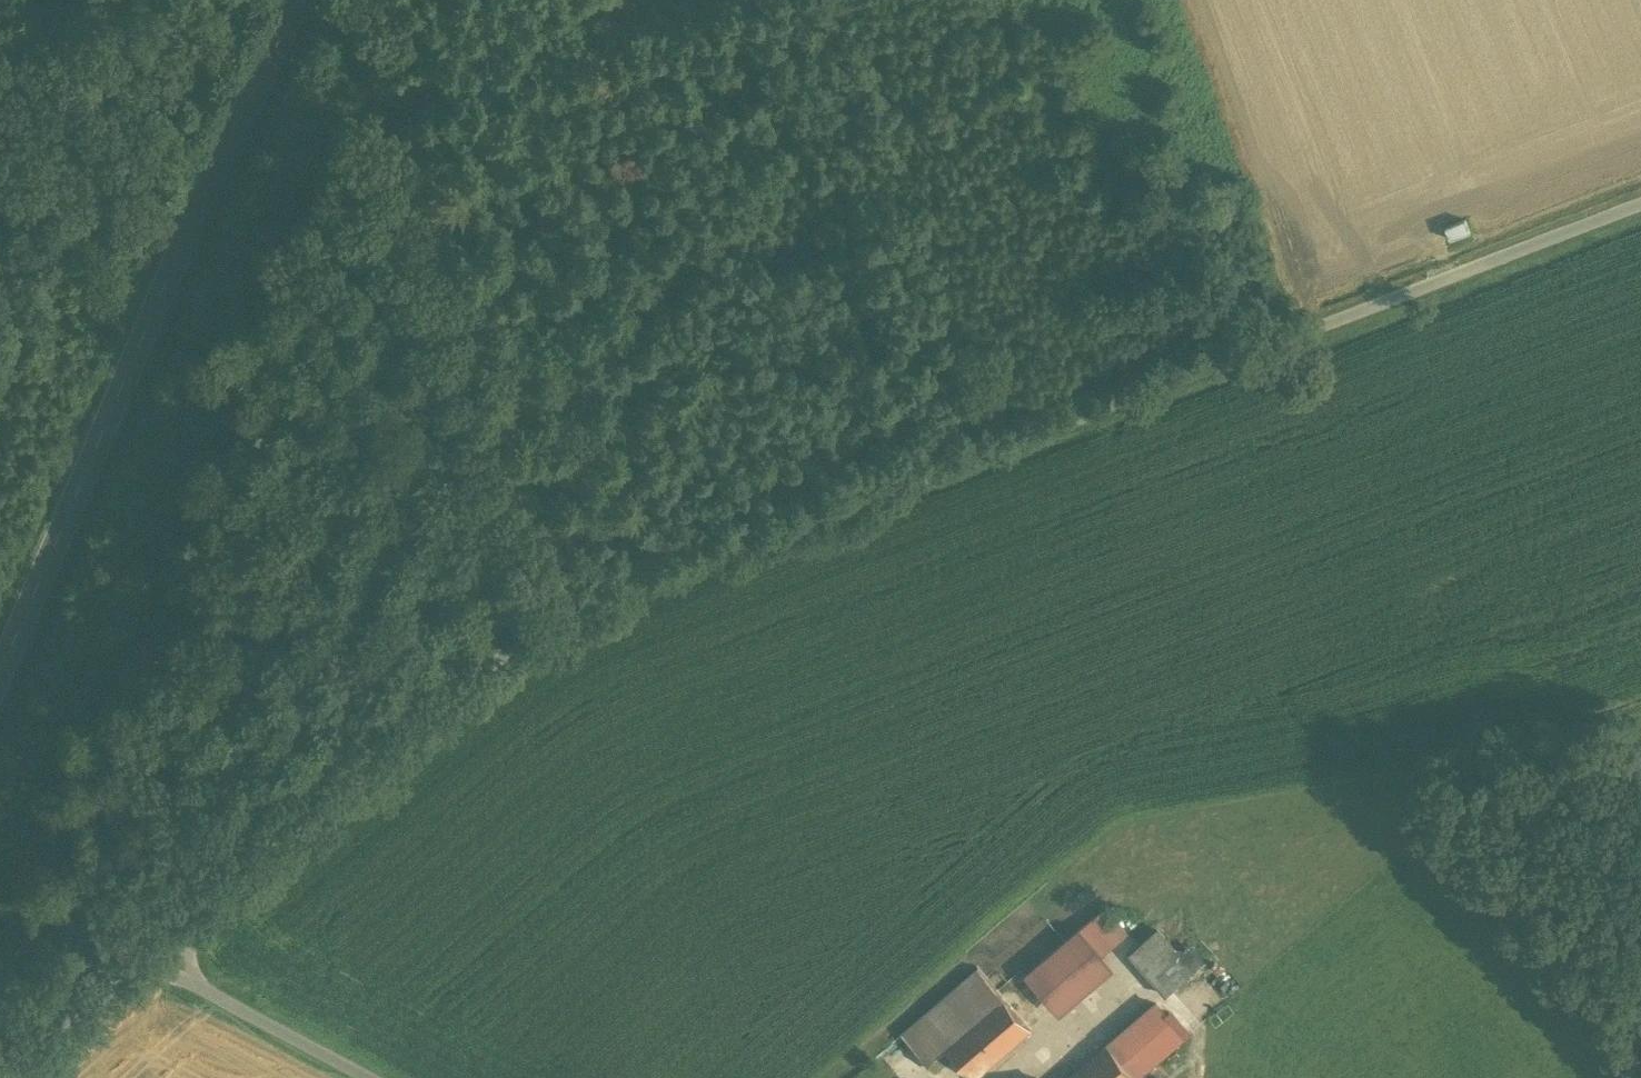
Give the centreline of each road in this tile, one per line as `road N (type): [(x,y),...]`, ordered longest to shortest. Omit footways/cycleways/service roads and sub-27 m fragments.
road 1 (unclassified): [(567,614),(1640,203)]
road 2 (secondary): [(0,671),(189,225),(298,0)]
road 3 (unclassified): [(567,614),(330,0)]
road 4 (unclassified): [(161,947),(475,677),(567,614)]
road 5 (unclassified): [(384,1077),(161,947)]
road 6 (unclassified): [(14,1077),(161,947)]

